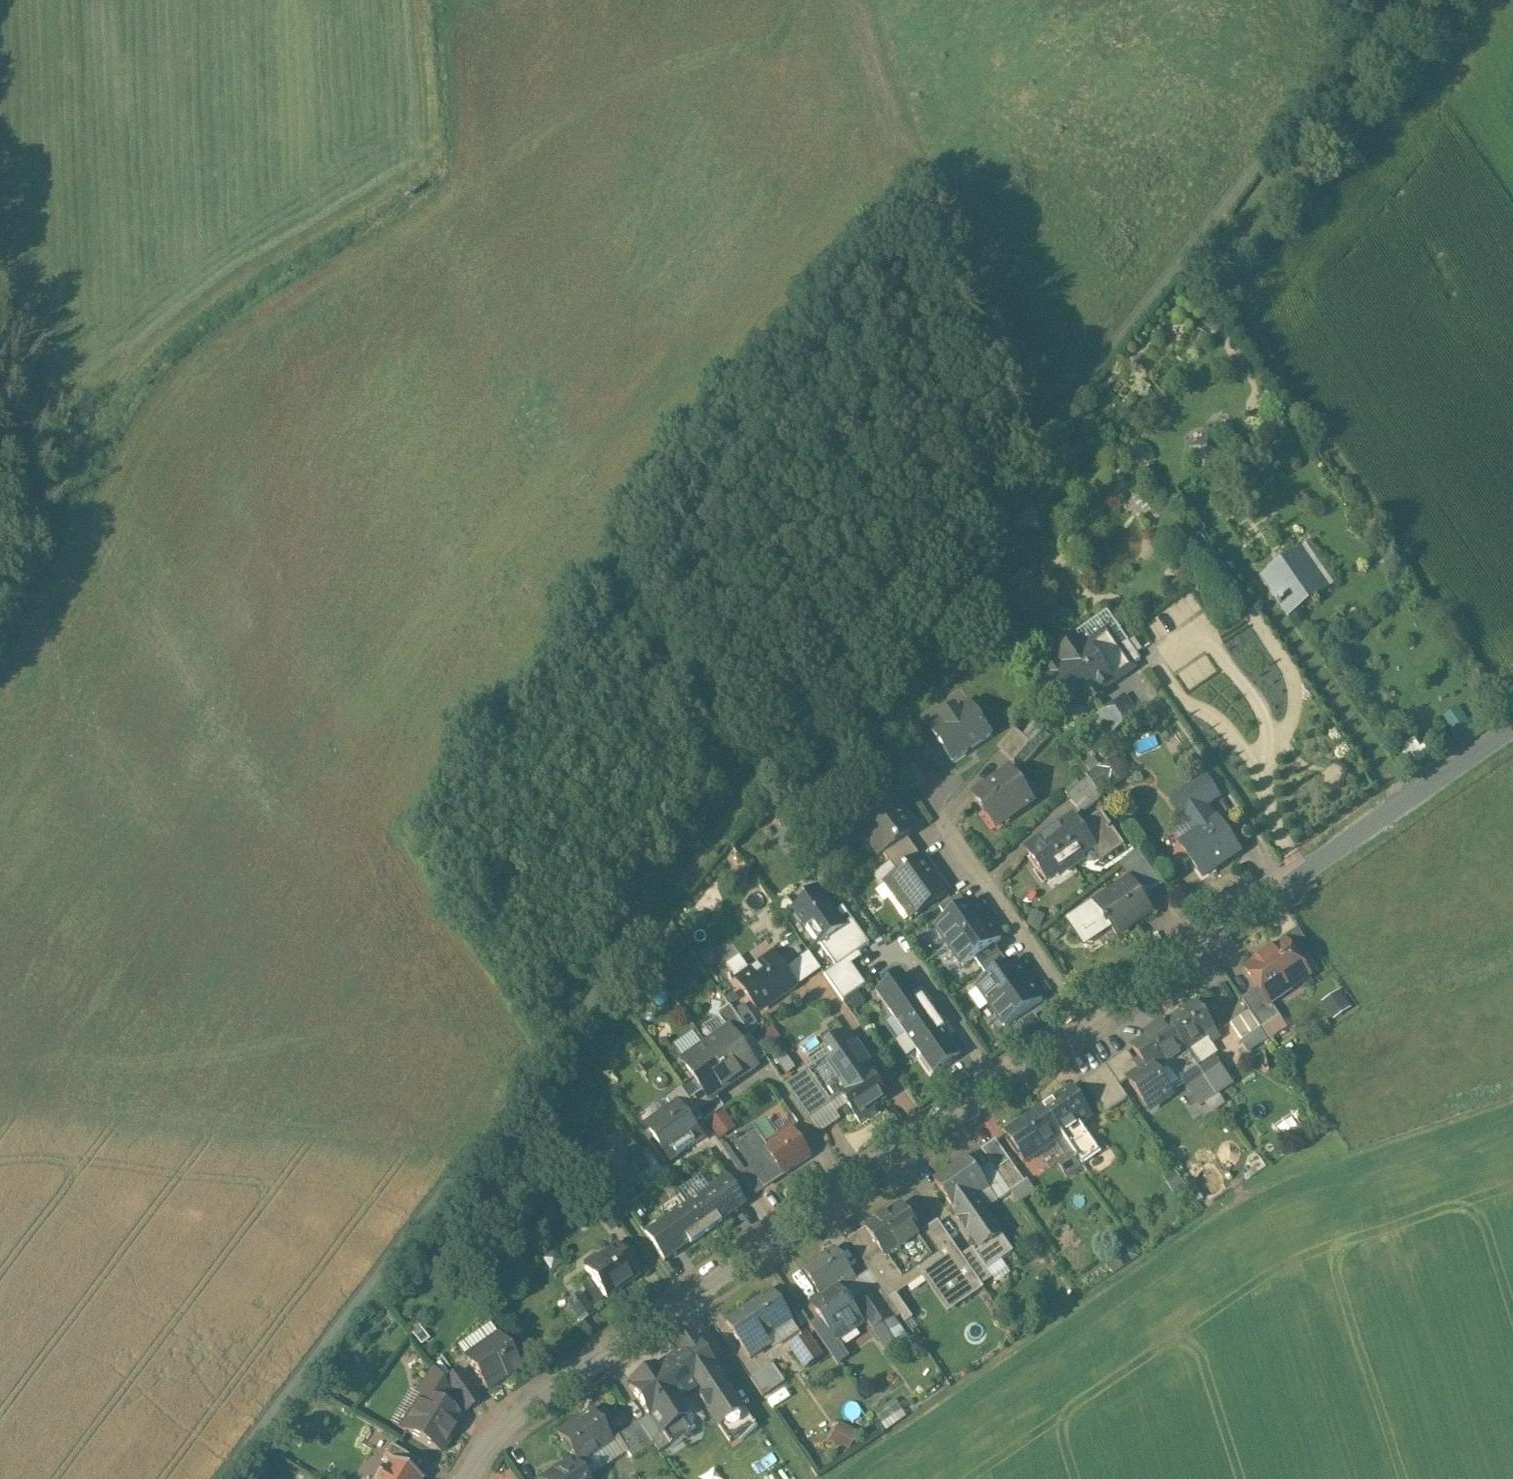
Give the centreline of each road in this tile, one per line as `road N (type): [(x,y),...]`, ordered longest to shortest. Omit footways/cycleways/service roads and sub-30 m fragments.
road 1 (residential): [(467,1478),(512,1418),(1512,729)]

